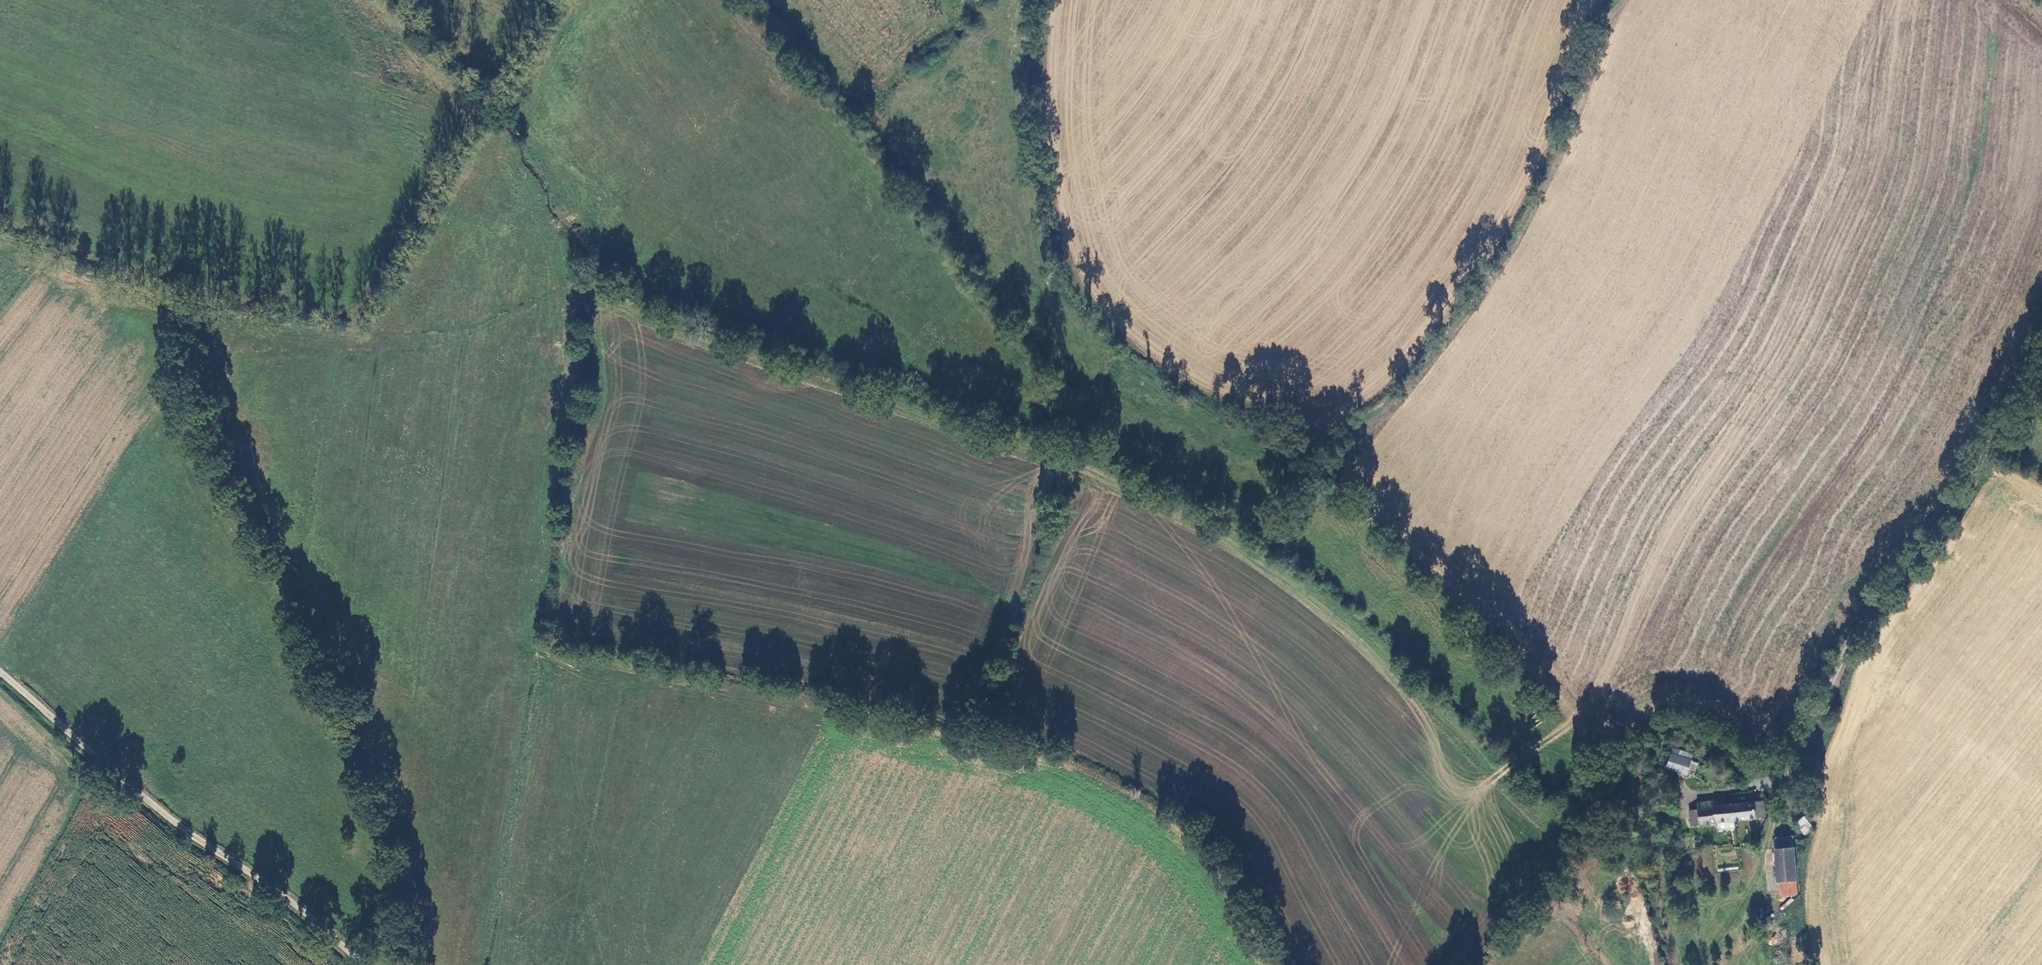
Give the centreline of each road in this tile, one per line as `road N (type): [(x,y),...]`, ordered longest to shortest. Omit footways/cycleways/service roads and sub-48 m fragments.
road 1 (track): [(2022,371),(1980,464),(1860,629),(1788,770),(1758,786),(1684,799)]
road 2 (track): [(0,675),(357,964)]

